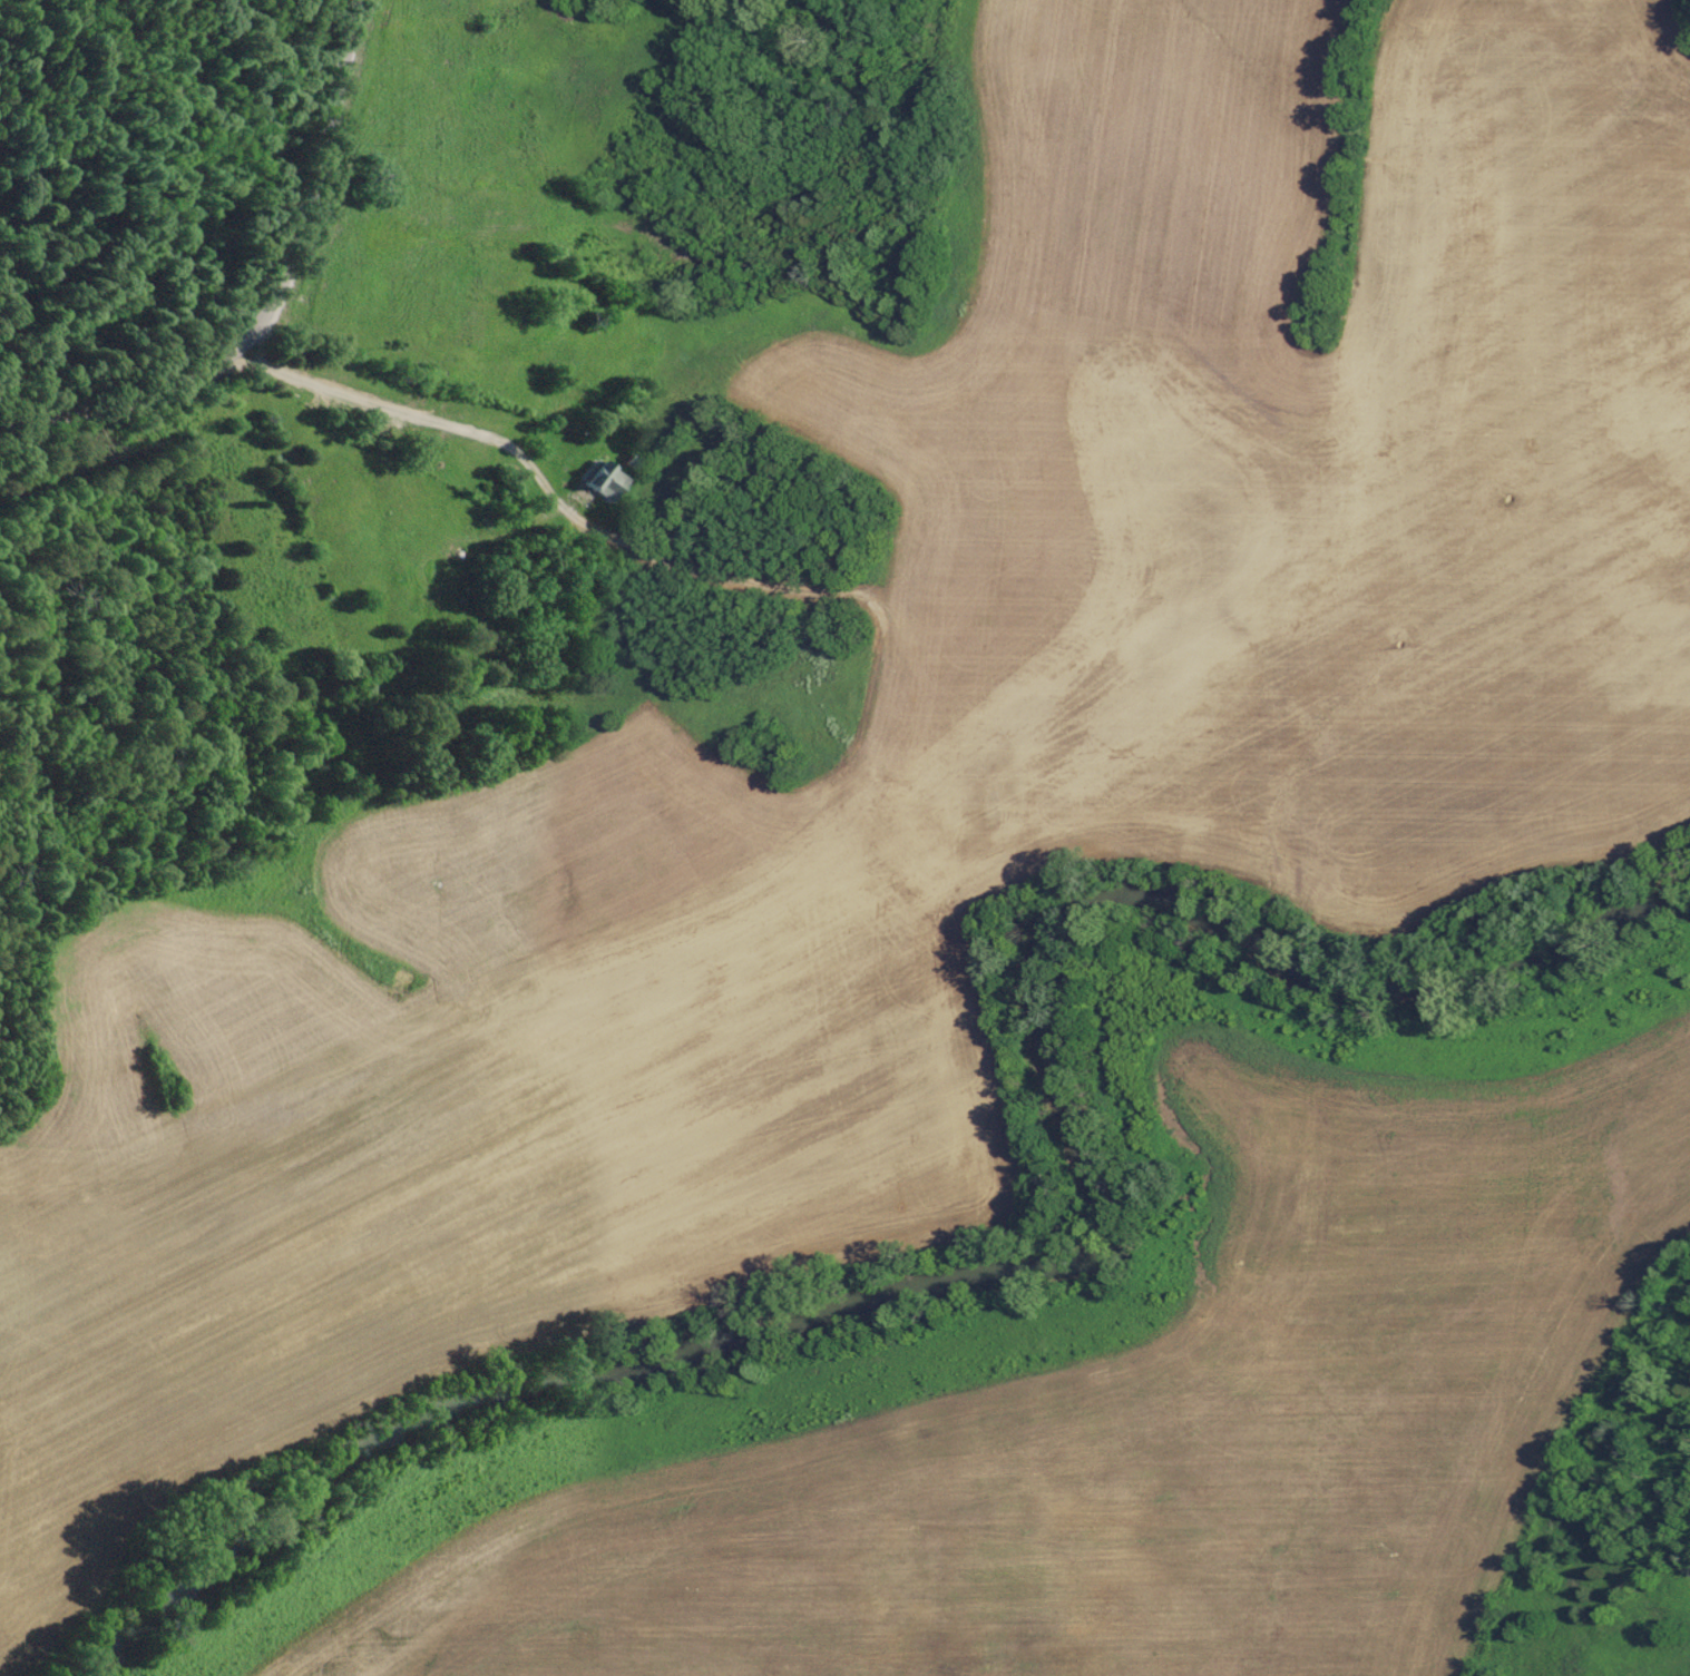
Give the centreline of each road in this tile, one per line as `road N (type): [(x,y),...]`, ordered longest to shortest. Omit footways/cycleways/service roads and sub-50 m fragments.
road 1 (residential): [(801,612),(585,478),(537,398),(330,306),(262,318)]
road 2 (residential): [(0,428),(170,393),(247,339),(284,285),(359,0)]
road 3 (residential): [(247,339),(270,364),(330,390),(515,449),(556,500)]

